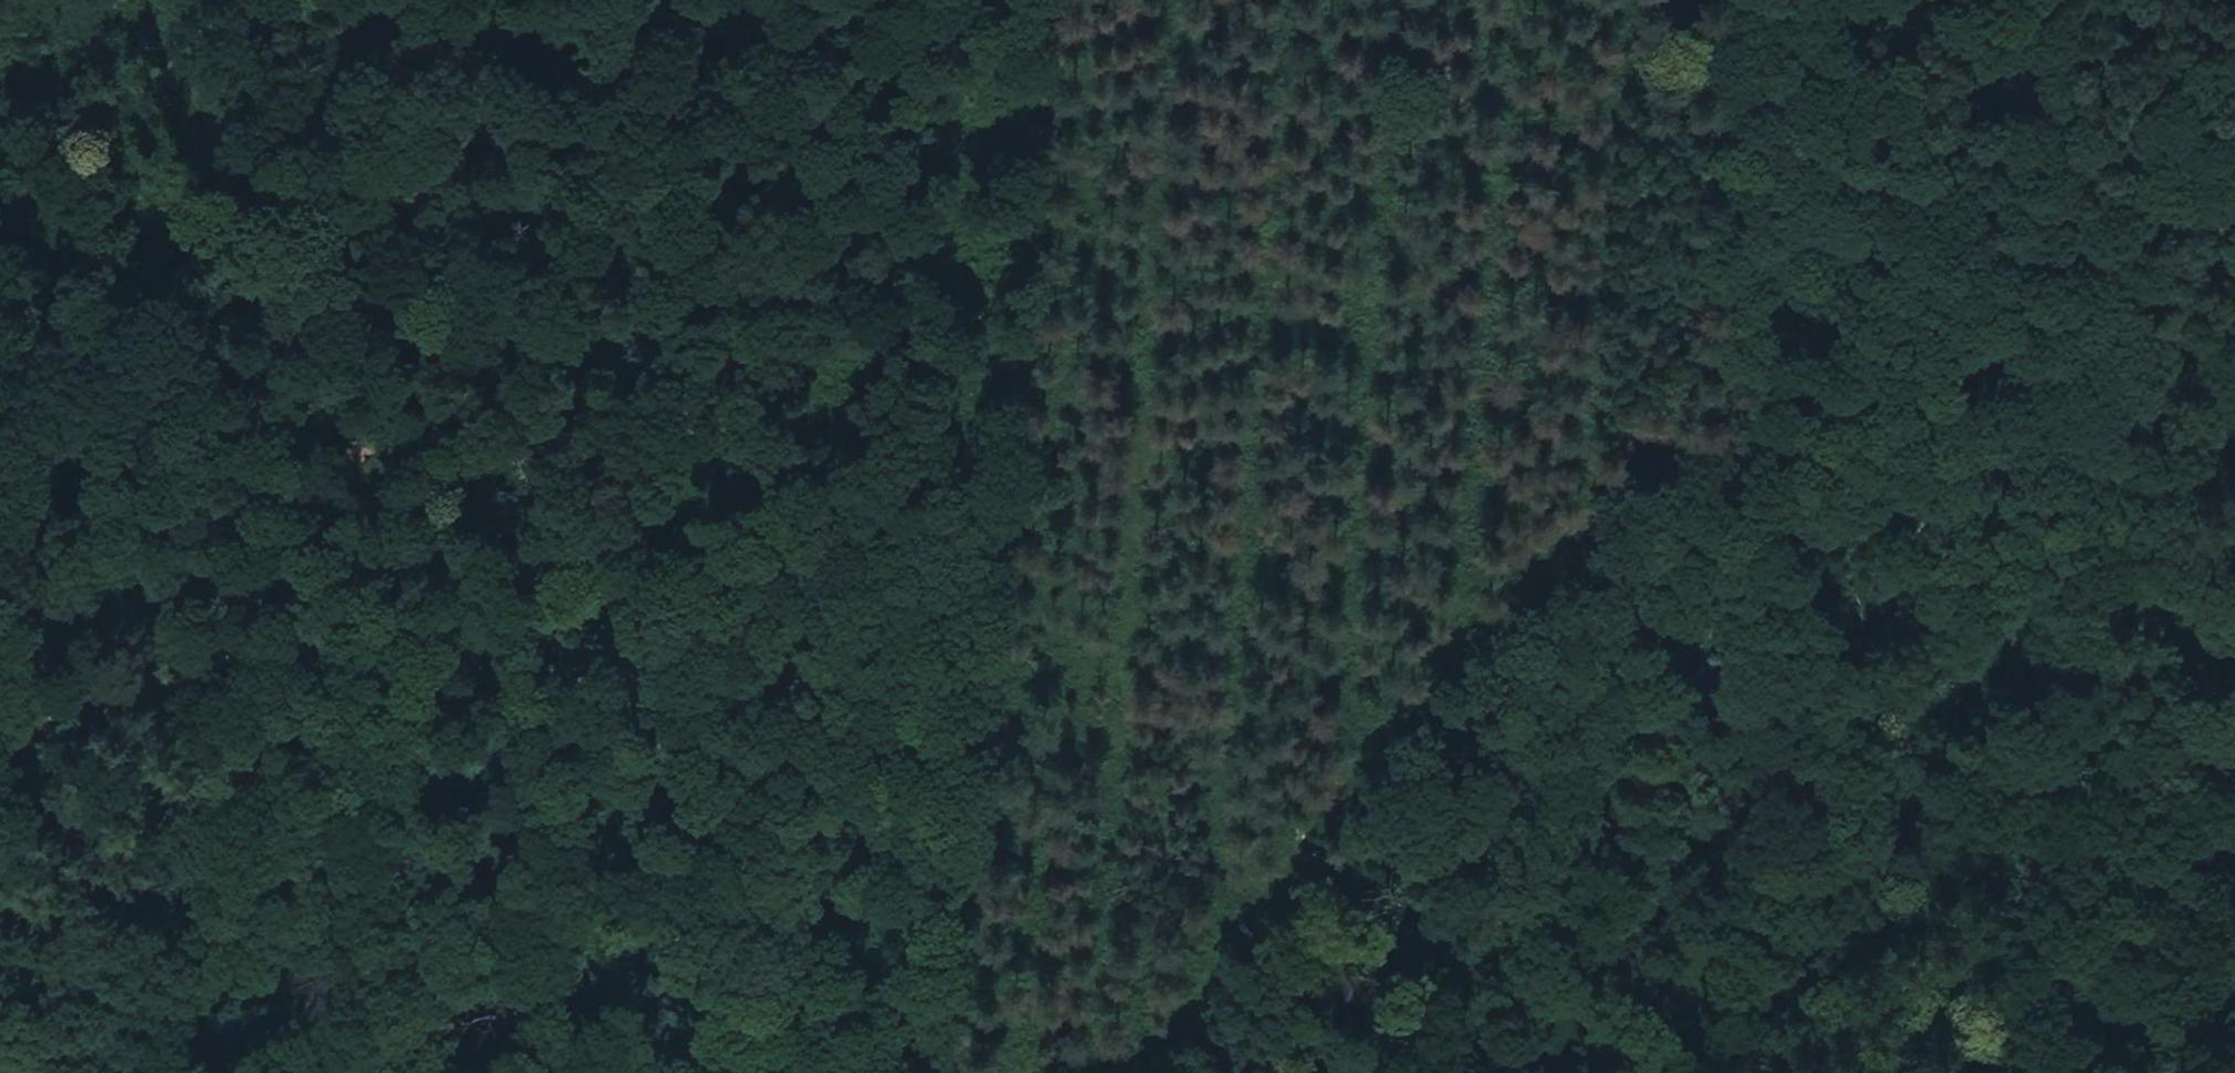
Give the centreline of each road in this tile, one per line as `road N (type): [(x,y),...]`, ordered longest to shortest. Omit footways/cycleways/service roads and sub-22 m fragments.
road 1 (track): [(0,237),(223,0)]

